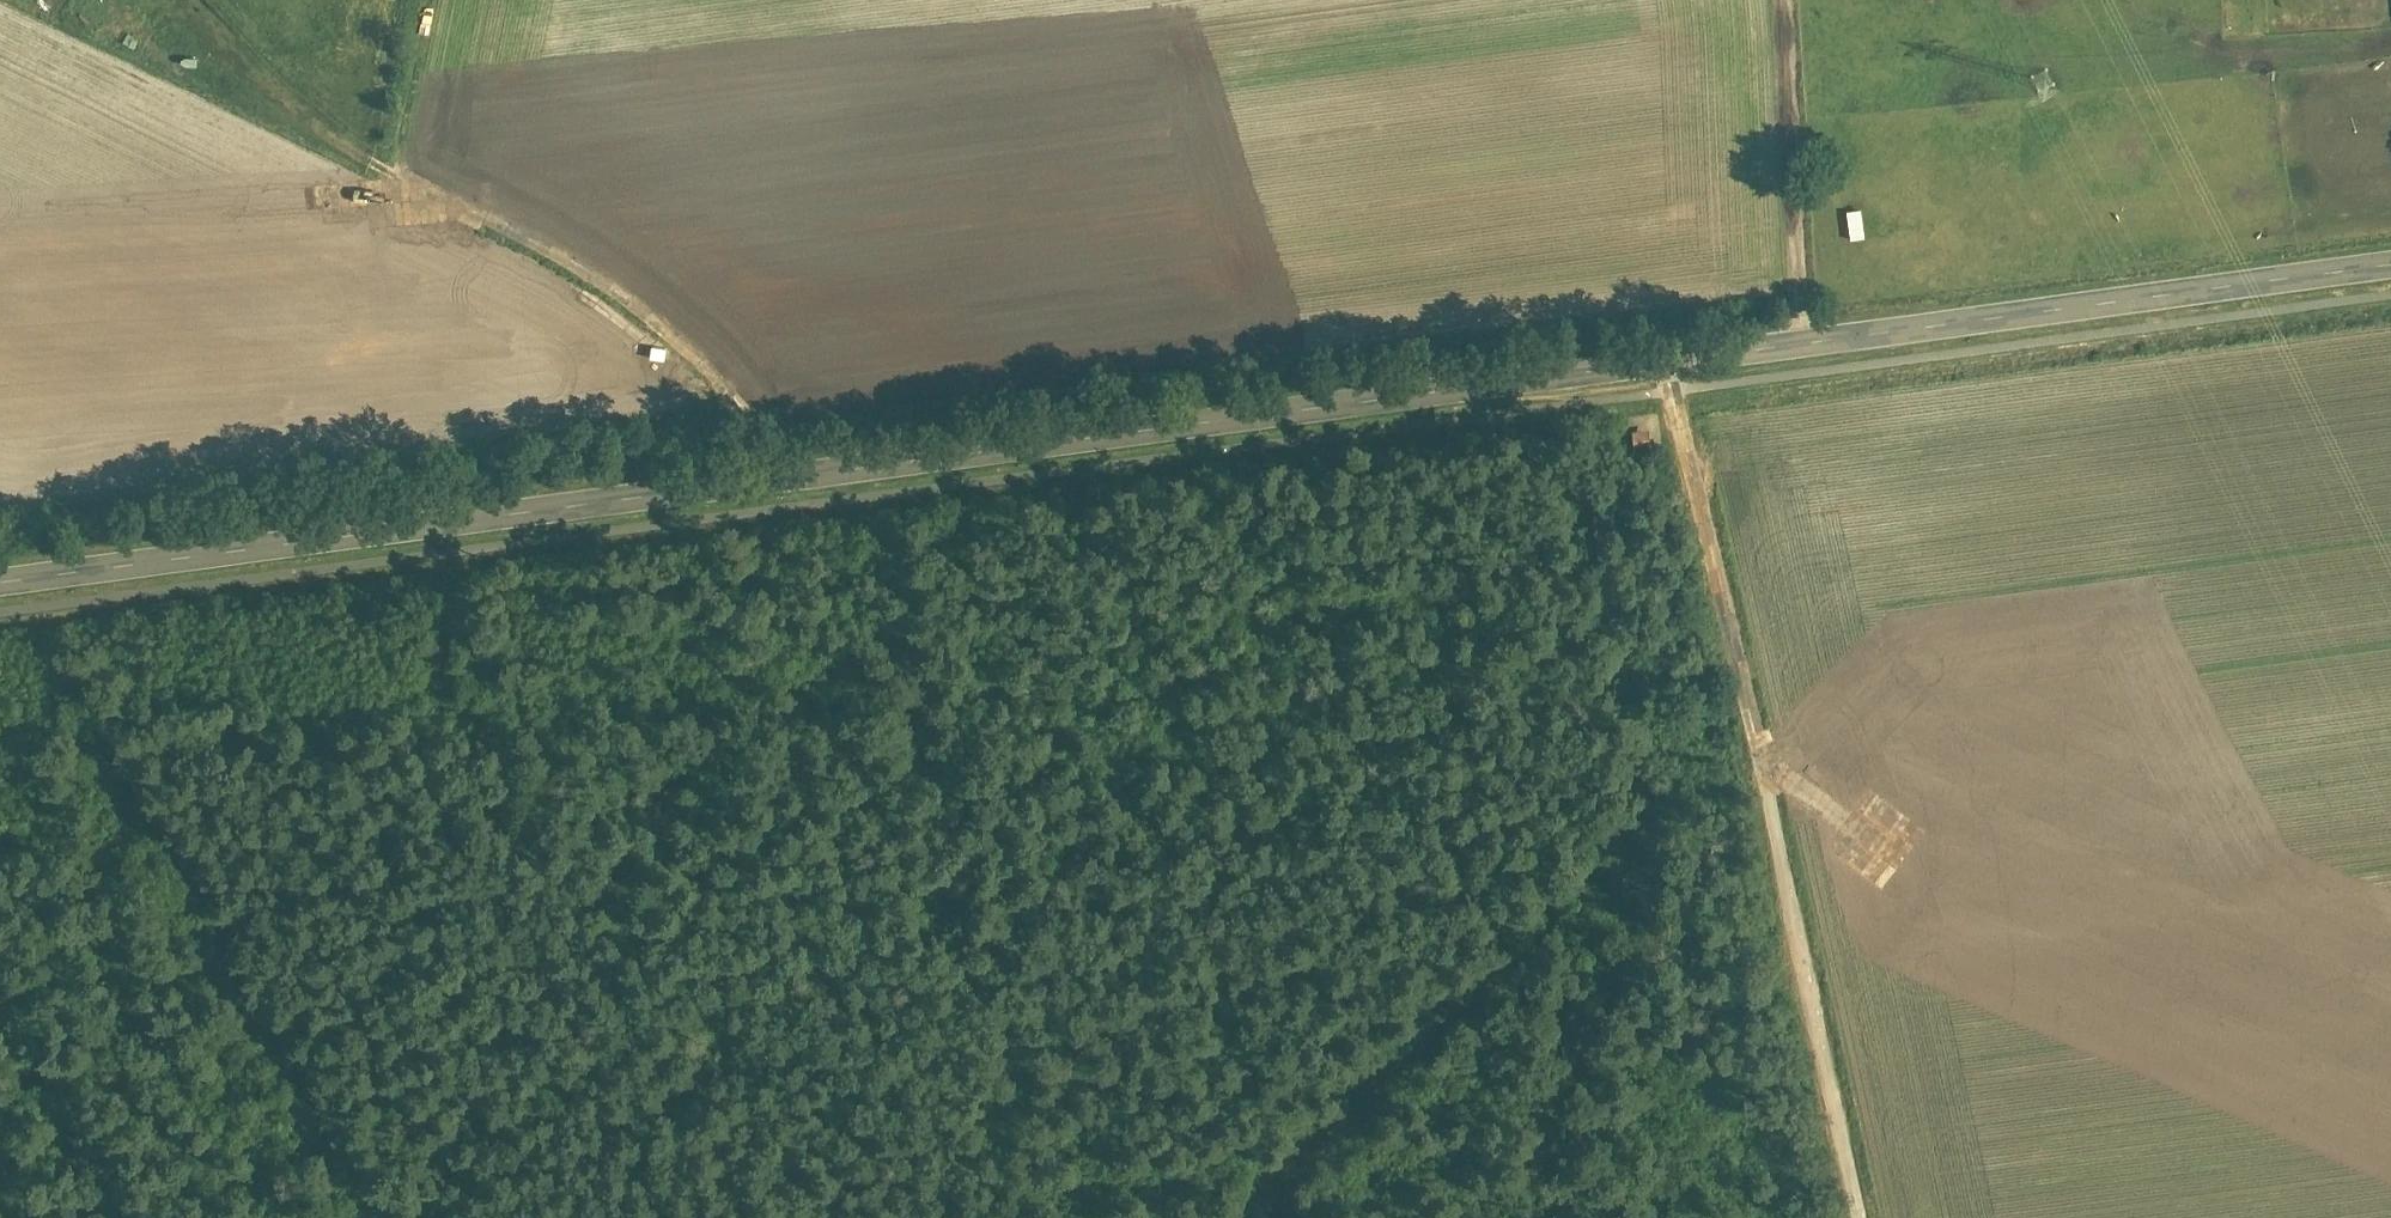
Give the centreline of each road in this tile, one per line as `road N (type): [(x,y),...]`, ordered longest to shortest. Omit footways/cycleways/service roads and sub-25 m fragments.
road 1 (tertiary): [(0,584),(2390,271)]
road 2 (track): [(1867,1217),(1666,362)]
road 3 (track): [(747,487),(740,365),(599,275),(406,181)]
road 4 (track): [(1830,343),(1787,0)]

